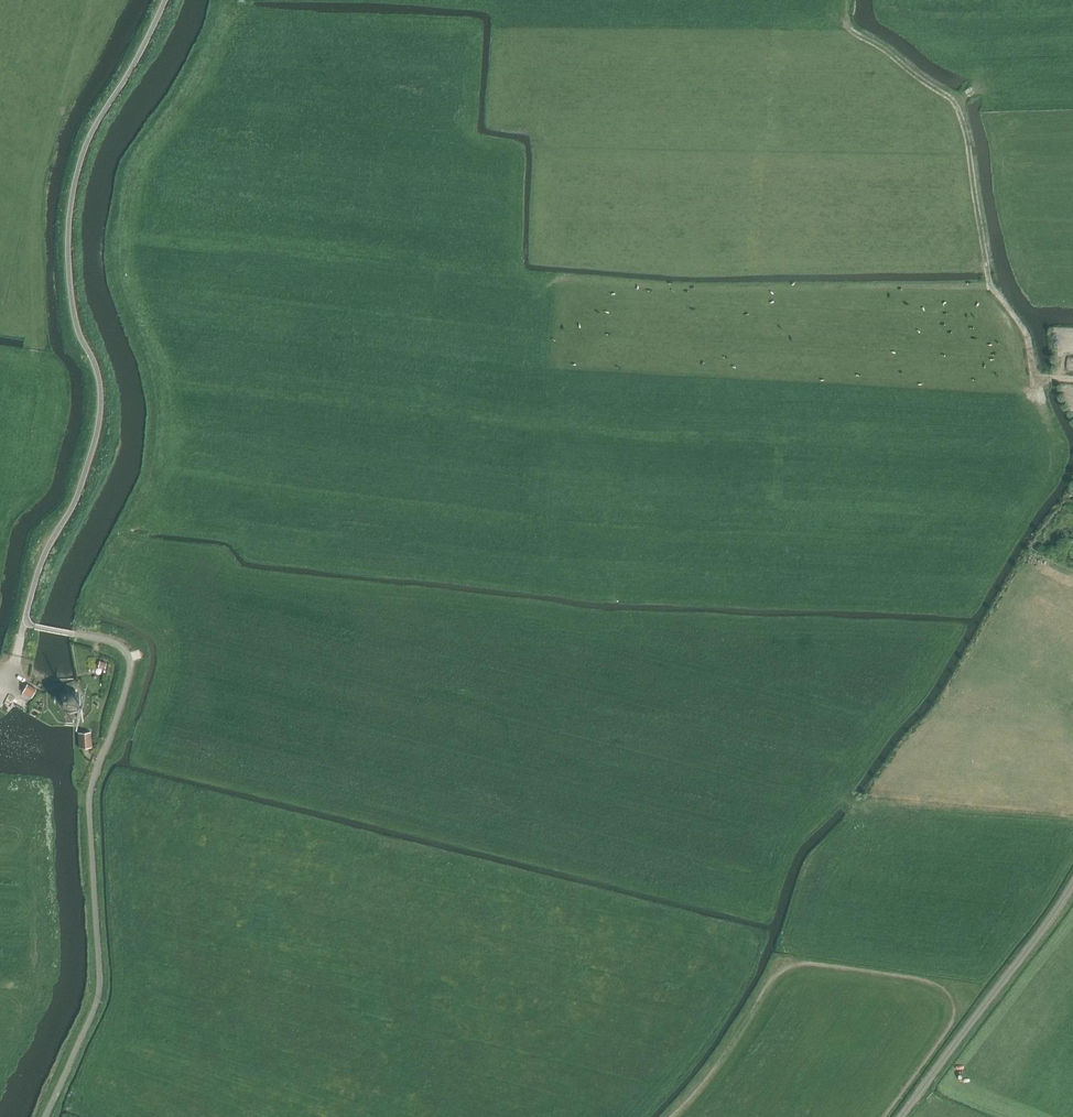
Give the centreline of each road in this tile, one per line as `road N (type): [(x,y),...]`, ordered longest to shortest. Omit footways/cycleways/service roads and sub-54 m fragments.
road 1 (track): [(849,0),(849,30),(952,100),(963,118),(992,289),(1026,333),(1035,378)]
road 2 (unclassified): [(901,1116),(1072,885)]

